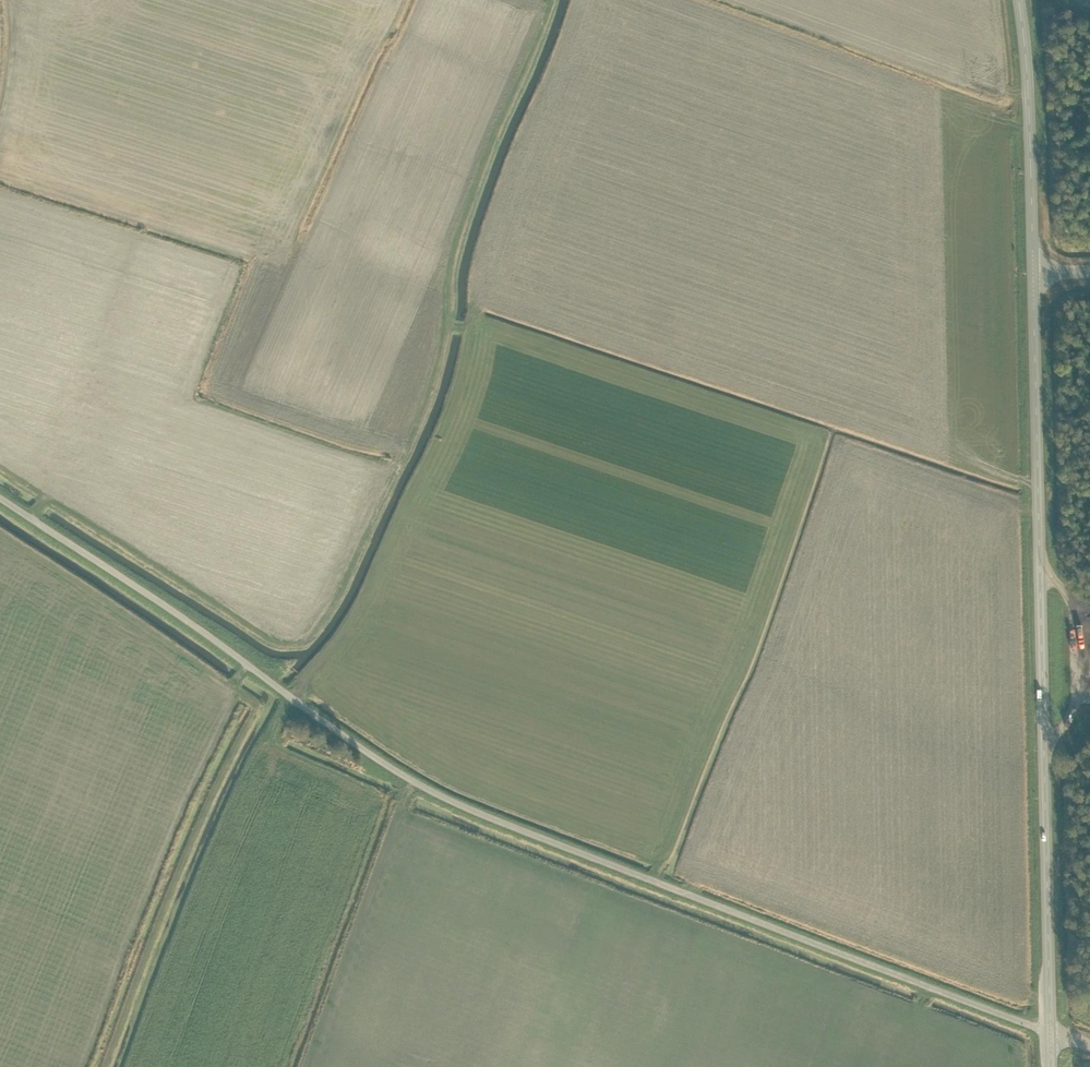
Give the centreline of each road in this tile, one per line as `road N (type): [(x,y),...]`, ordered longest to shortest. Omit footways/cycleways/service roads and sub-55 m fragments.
road 1 (unclassified): [(1050,1033),(452,801),(353,742),(0,498)]
road 2 (secondary): [(1050,1033),(1033,273)]
road 3 (secondary): [(1033,273),(1019,0)]

